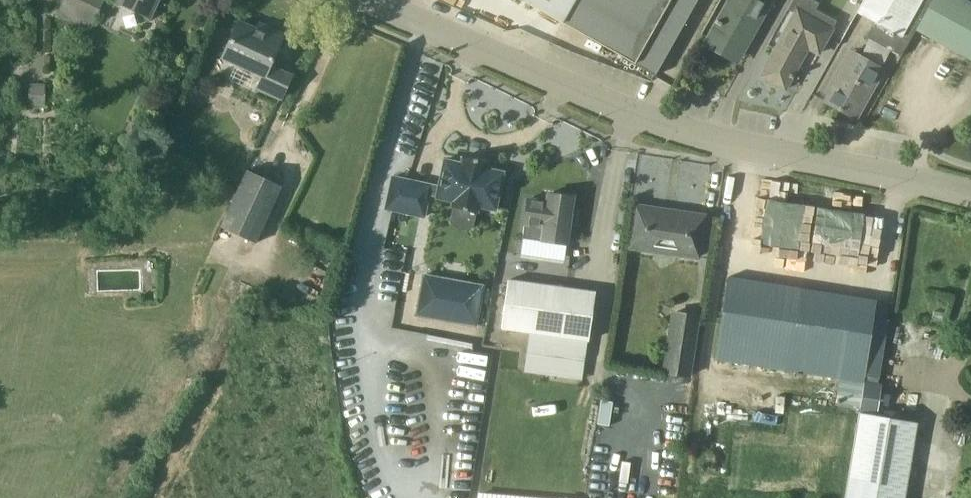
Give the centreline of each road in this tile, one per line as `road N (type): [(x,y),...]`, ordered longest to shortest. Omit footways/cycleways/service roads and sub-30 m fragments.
road 1 (unclassified): [(970,199),(639,122),(352,0)]

